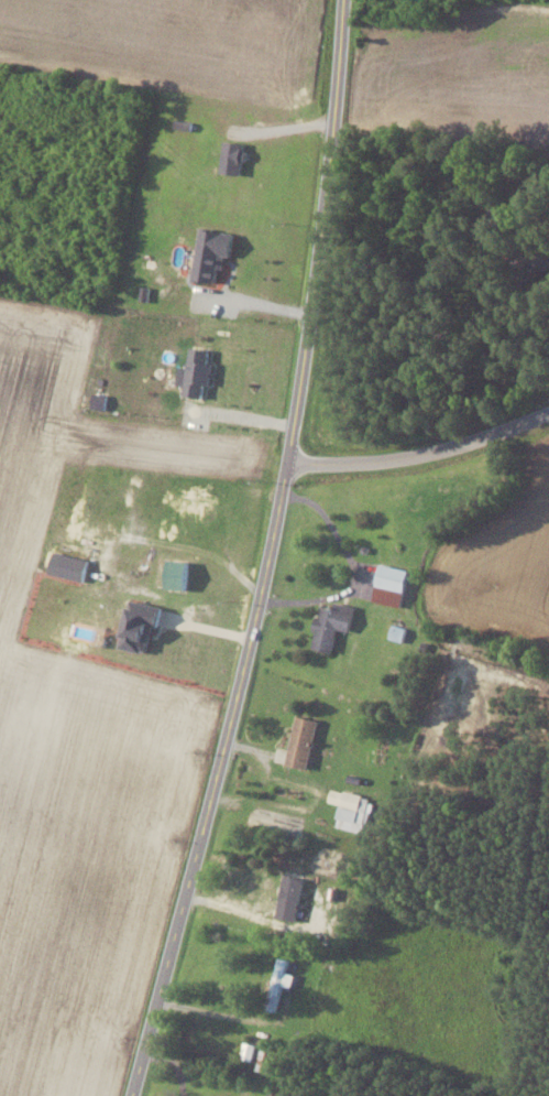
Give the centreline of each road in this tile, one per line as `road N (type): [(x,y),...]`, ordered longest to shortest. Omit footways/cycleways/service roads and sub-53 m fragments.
road 1 (residential): [(137,1095),(292,462),(331,176),(344,0)]
road 2 (residential): [(292,462),(385,462),(548,413)]

